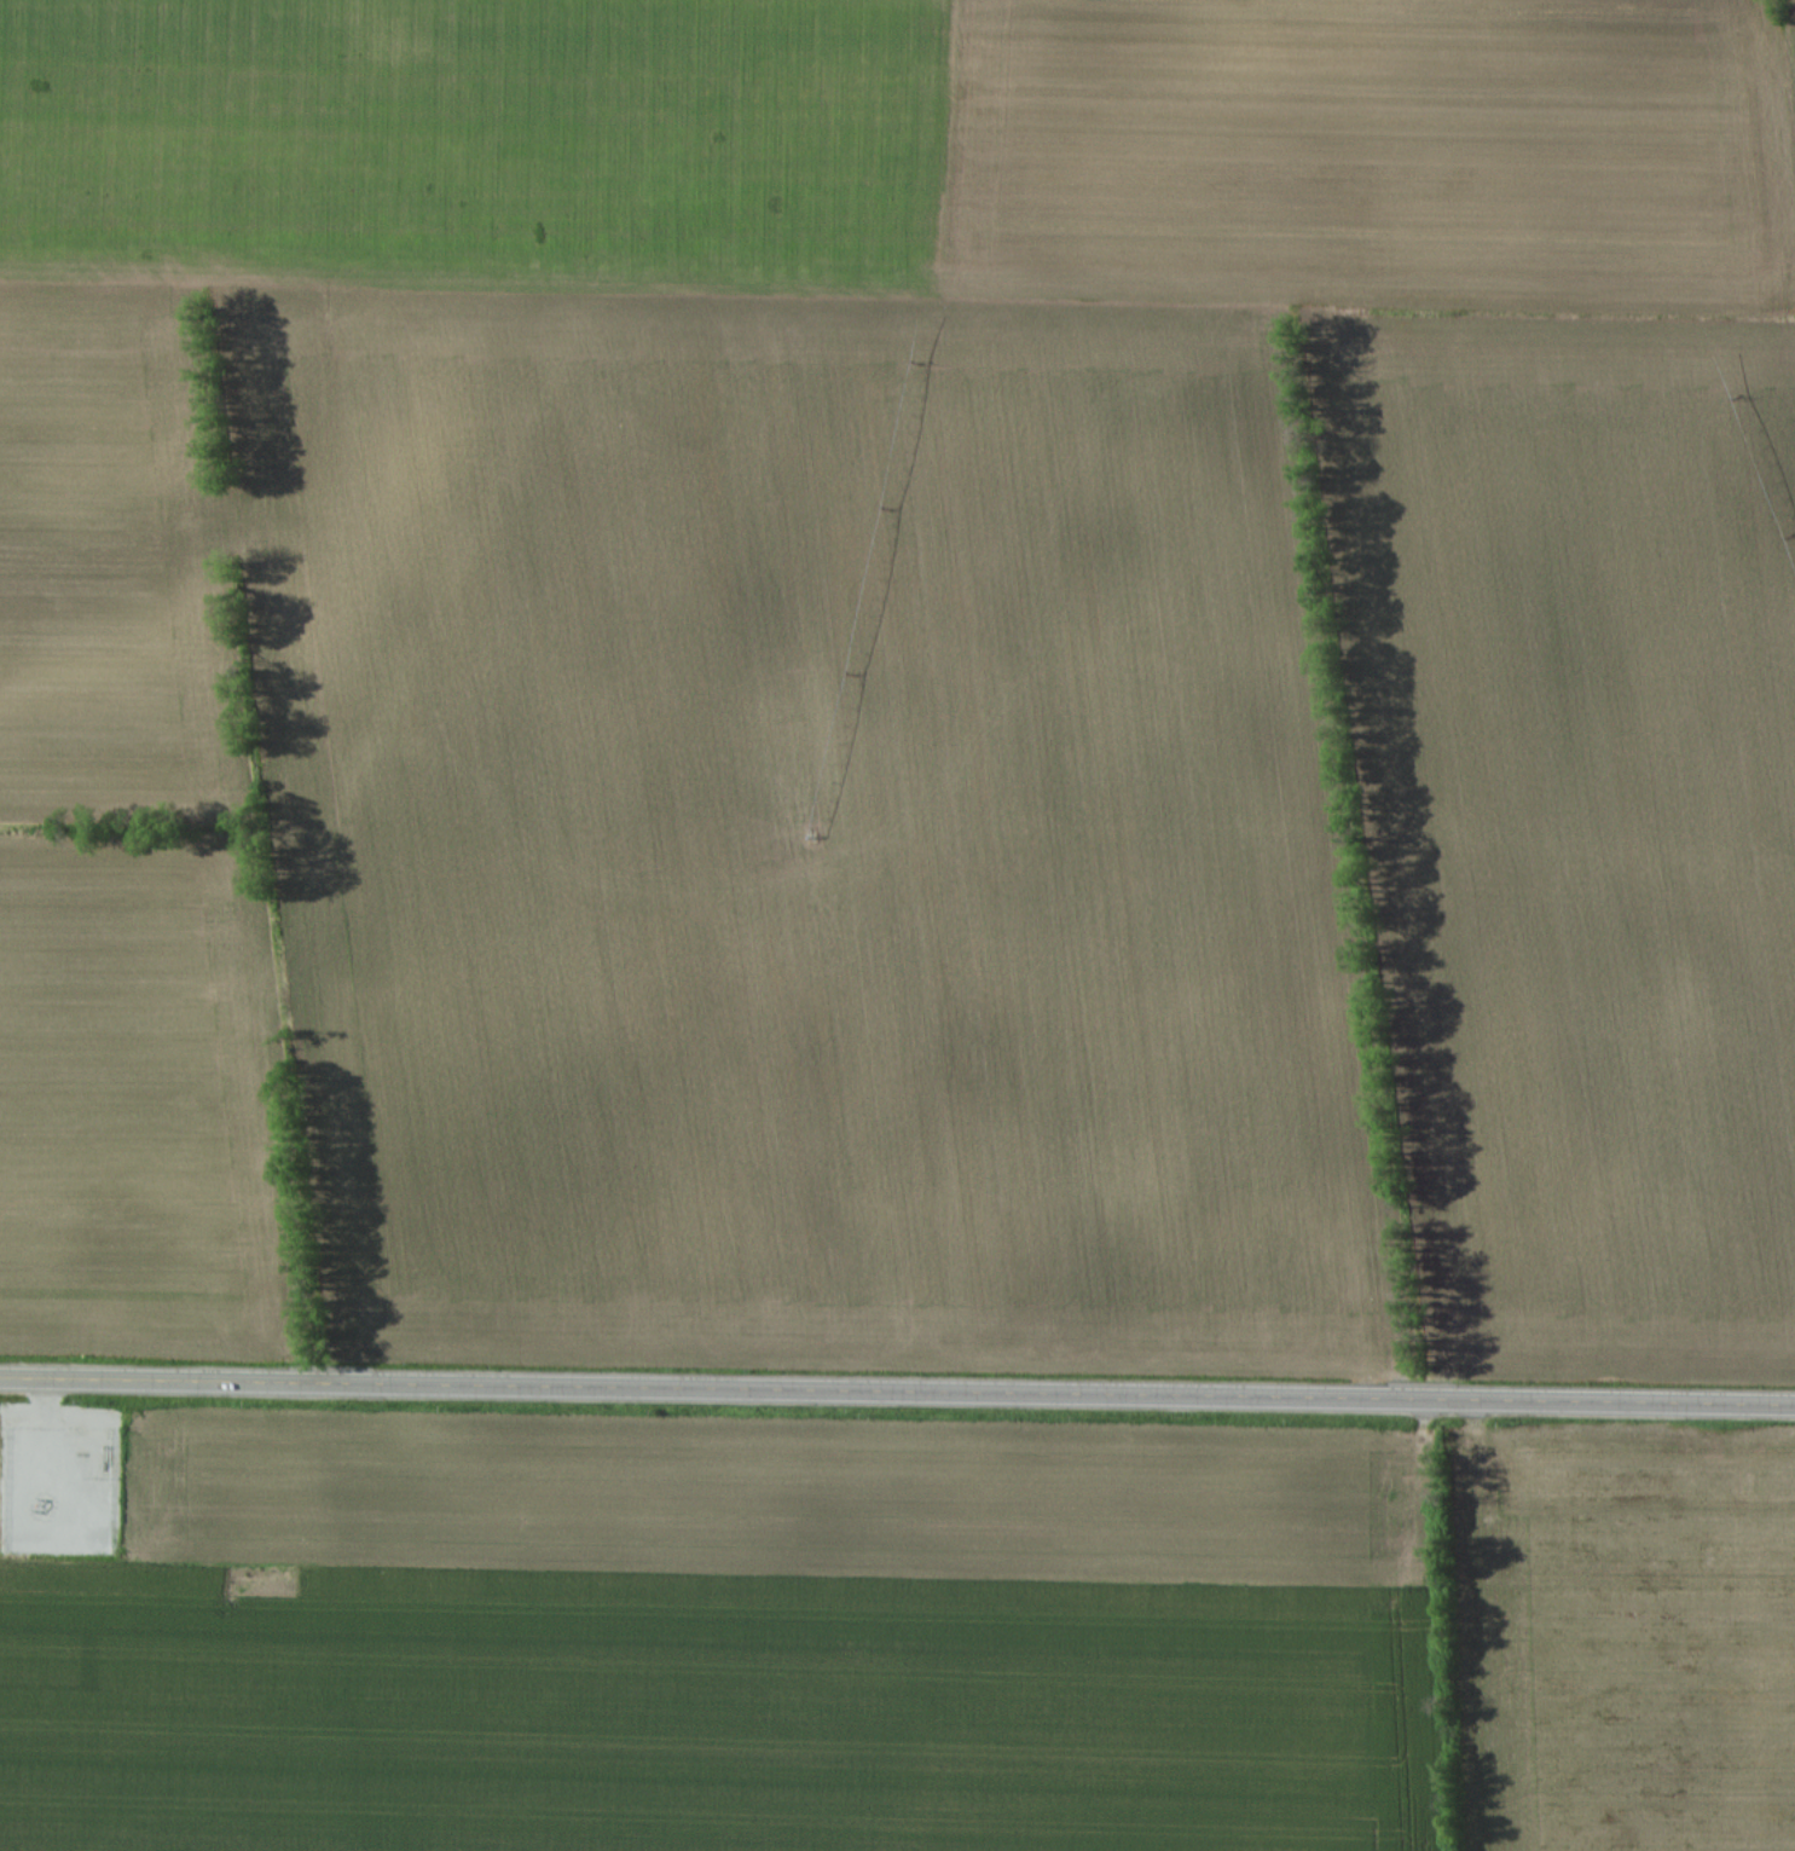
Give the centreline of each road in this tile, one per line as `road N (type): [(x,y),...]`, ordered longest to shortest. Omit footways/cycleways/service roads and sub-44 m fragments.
road 1 (primary): [(1794,1406),(0,1377)]

